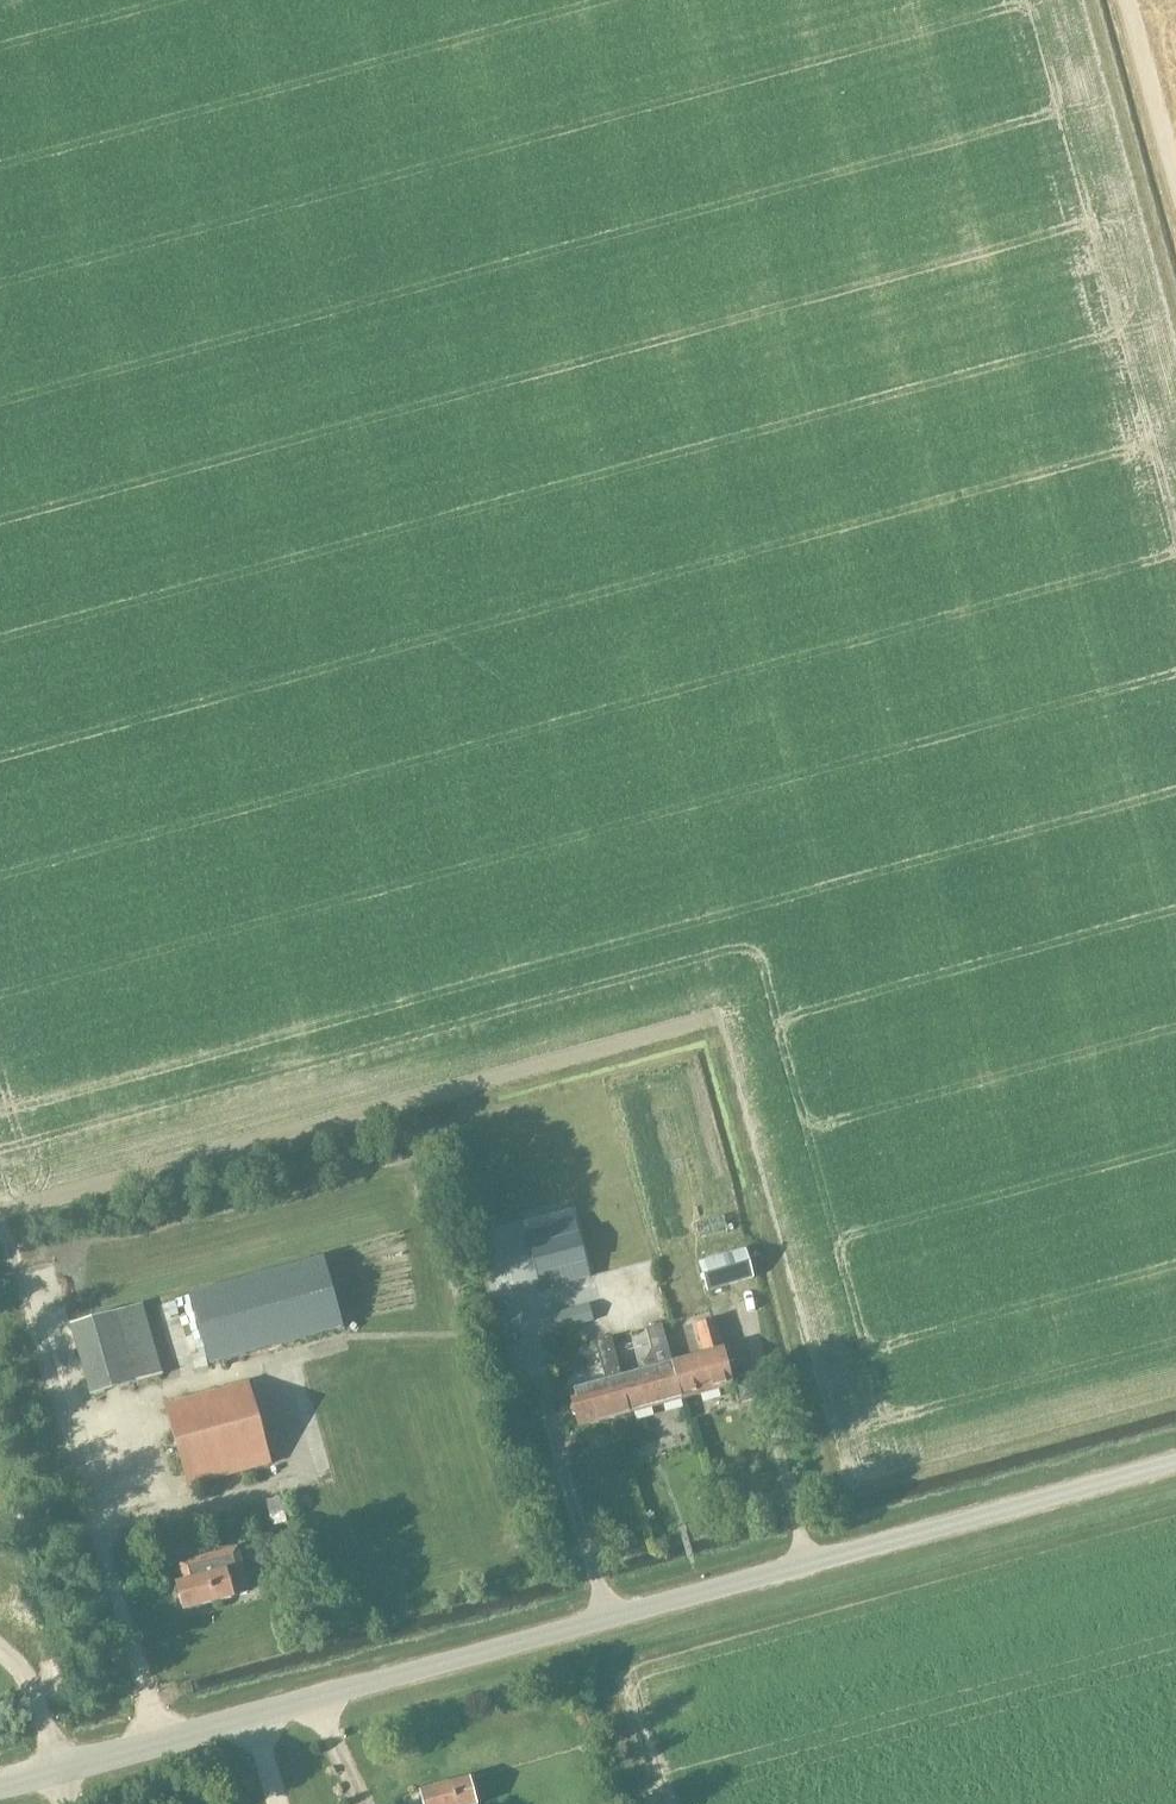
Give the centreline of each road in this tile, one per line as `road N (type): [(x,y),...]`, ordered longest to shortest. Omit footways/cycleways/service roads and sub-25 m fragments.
road 1 (unclassified): [(0,1784),(1175,1461)]

